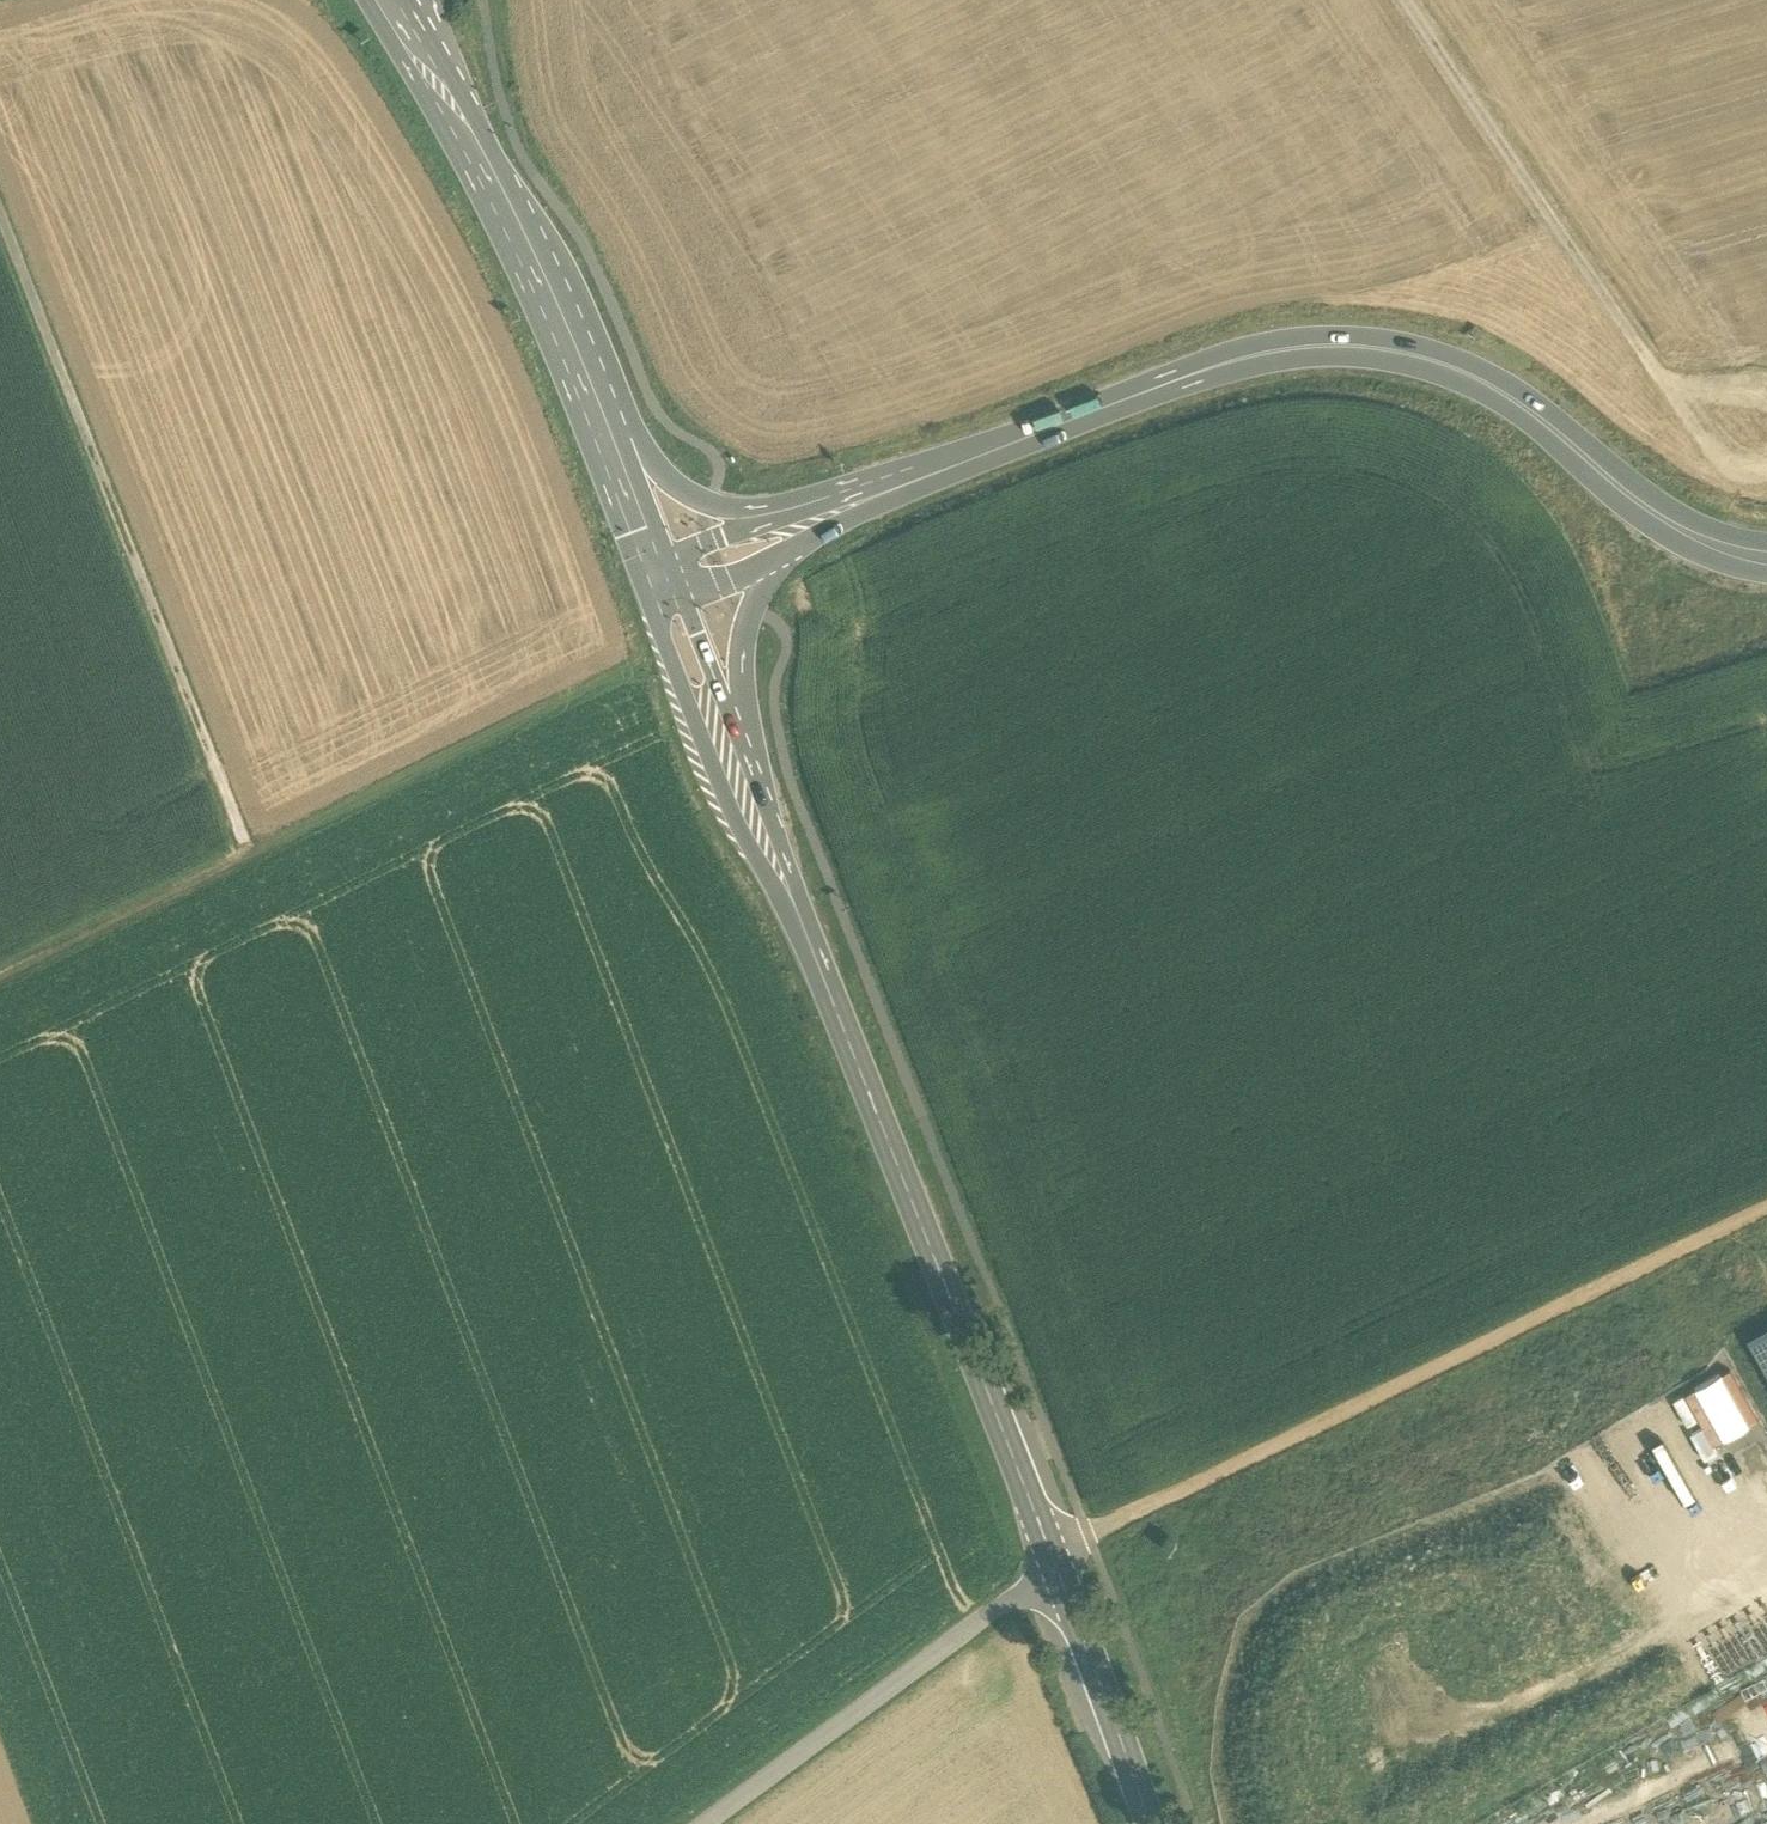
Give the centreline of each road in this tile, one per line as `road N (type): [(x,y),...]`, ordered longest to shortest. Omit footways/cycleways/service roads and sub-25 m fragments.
road 1 (track): [(681,645),(246,849),(0,212)]
road 2 (primary): [(880,492),(1275,351),(1332,346),(1453,368),(1500,392),(1664,523),(1766,562)]
road 3 (secondary): [(1056,1560),(748,792)]
road 4 (track): [(1766,1207),(1091,1534),(1056,1560)]
road 5 (track): [(1410,0),(1721,463),(1766,463)]
road 6 (unclassified): [(1056,1560),(704,1823)]
road 7 (primary): [(581,382),(509,216),(395,13)]
road 8 (secondary): [(748,792),(738,666),(751,609),(784,563),(880,492)]
road 9 (primary): [(880,492),(744,509),(712,499),(674,483),(581,382)]
road 10 (secondary): [(1152,1823),(1056,1560)]
road 11 (track): [(246,849),(0,974)]
road 12 (primary): [(656,583),(880,492)]
road 13 (secondary): [(748,792),(656,583)]
road 14 (primary): [(656,583),(581,382)]

